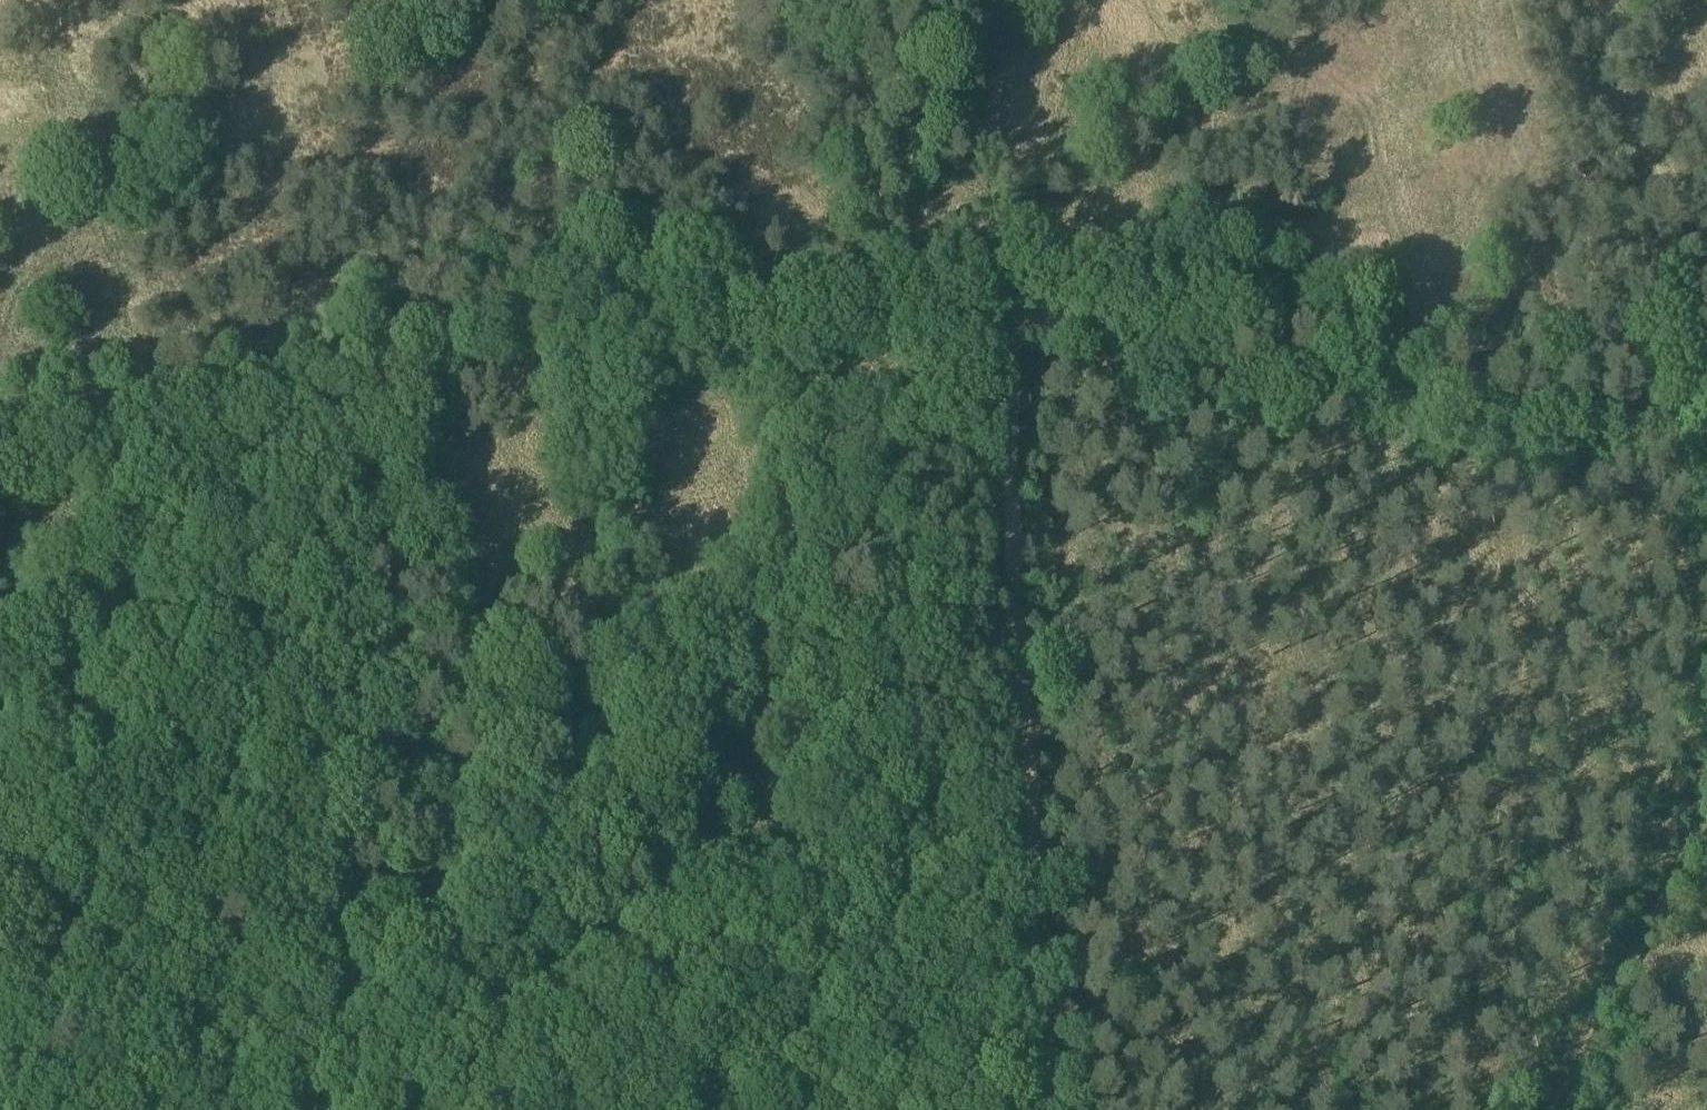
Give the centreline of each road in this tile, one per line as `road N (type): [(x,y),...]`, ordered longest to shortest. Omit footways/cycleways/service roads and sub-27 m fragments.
road 1 (track): [(1013,311),(887,274),(668,307),(477,315),(125,416),(0,437)]
road 2 (track): [(1013,311),(1006,343),(1018,595),(1049,1109)]
road 3 (track): [(1706,425),(1449,403),(1183,356),(1013,311)]
road 4 (track): [(1563,1109),(1706,758)]

